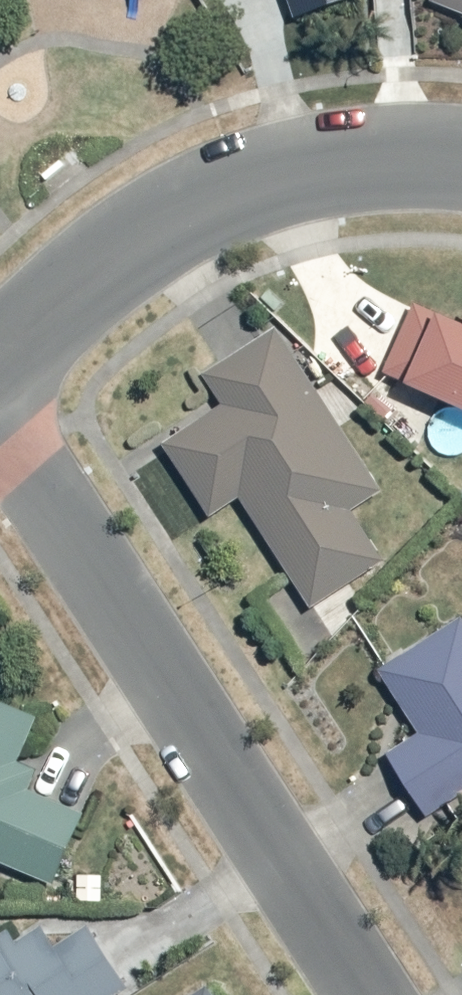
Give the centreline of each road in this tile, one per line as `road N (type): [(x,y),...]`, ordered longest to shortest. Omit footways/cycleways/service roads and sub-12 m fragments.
road 1 (residential): [(0,422),(368,994)]
road 2 (residential): [(0,367),(110,265),(176,216),(233,189),(295,167),(358,157),(461,156)]

